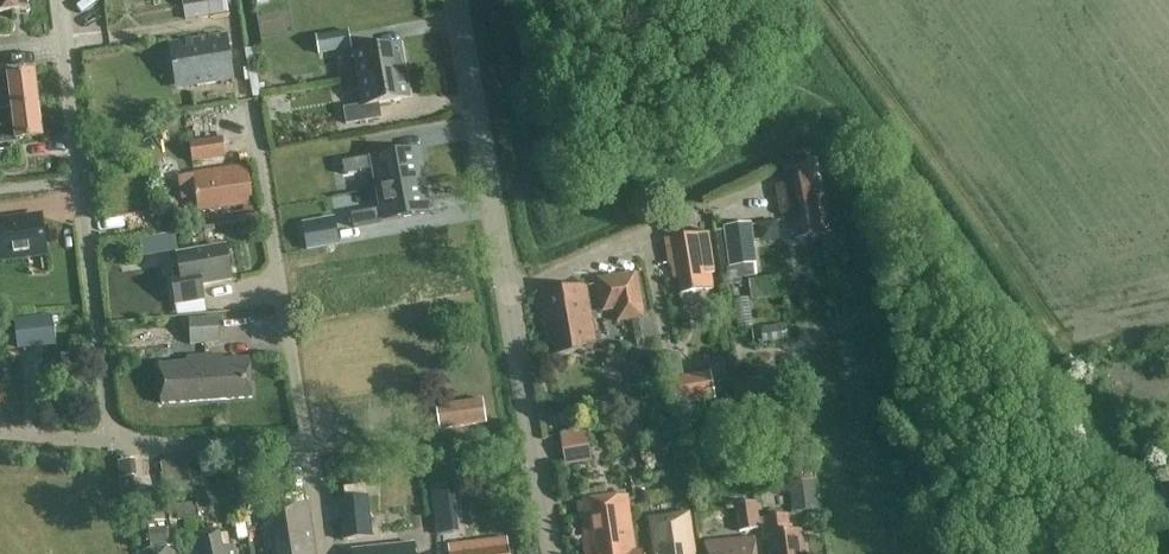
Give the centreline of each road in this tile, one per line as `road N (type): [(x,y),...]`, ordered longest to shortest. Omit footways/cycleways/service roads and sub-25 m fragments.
road 1 (residential): [(111,438),(59,0)]
road 2 (residential): [(307,445),(248,105)]
road 3 (residential): [(509,295),(455,0)]
road 4 (residential): [(509,295),(766,187)]
road 5 (residential): [(552,553),(509,295)]
road 6 (residential): [(307,445),(111,438)]

